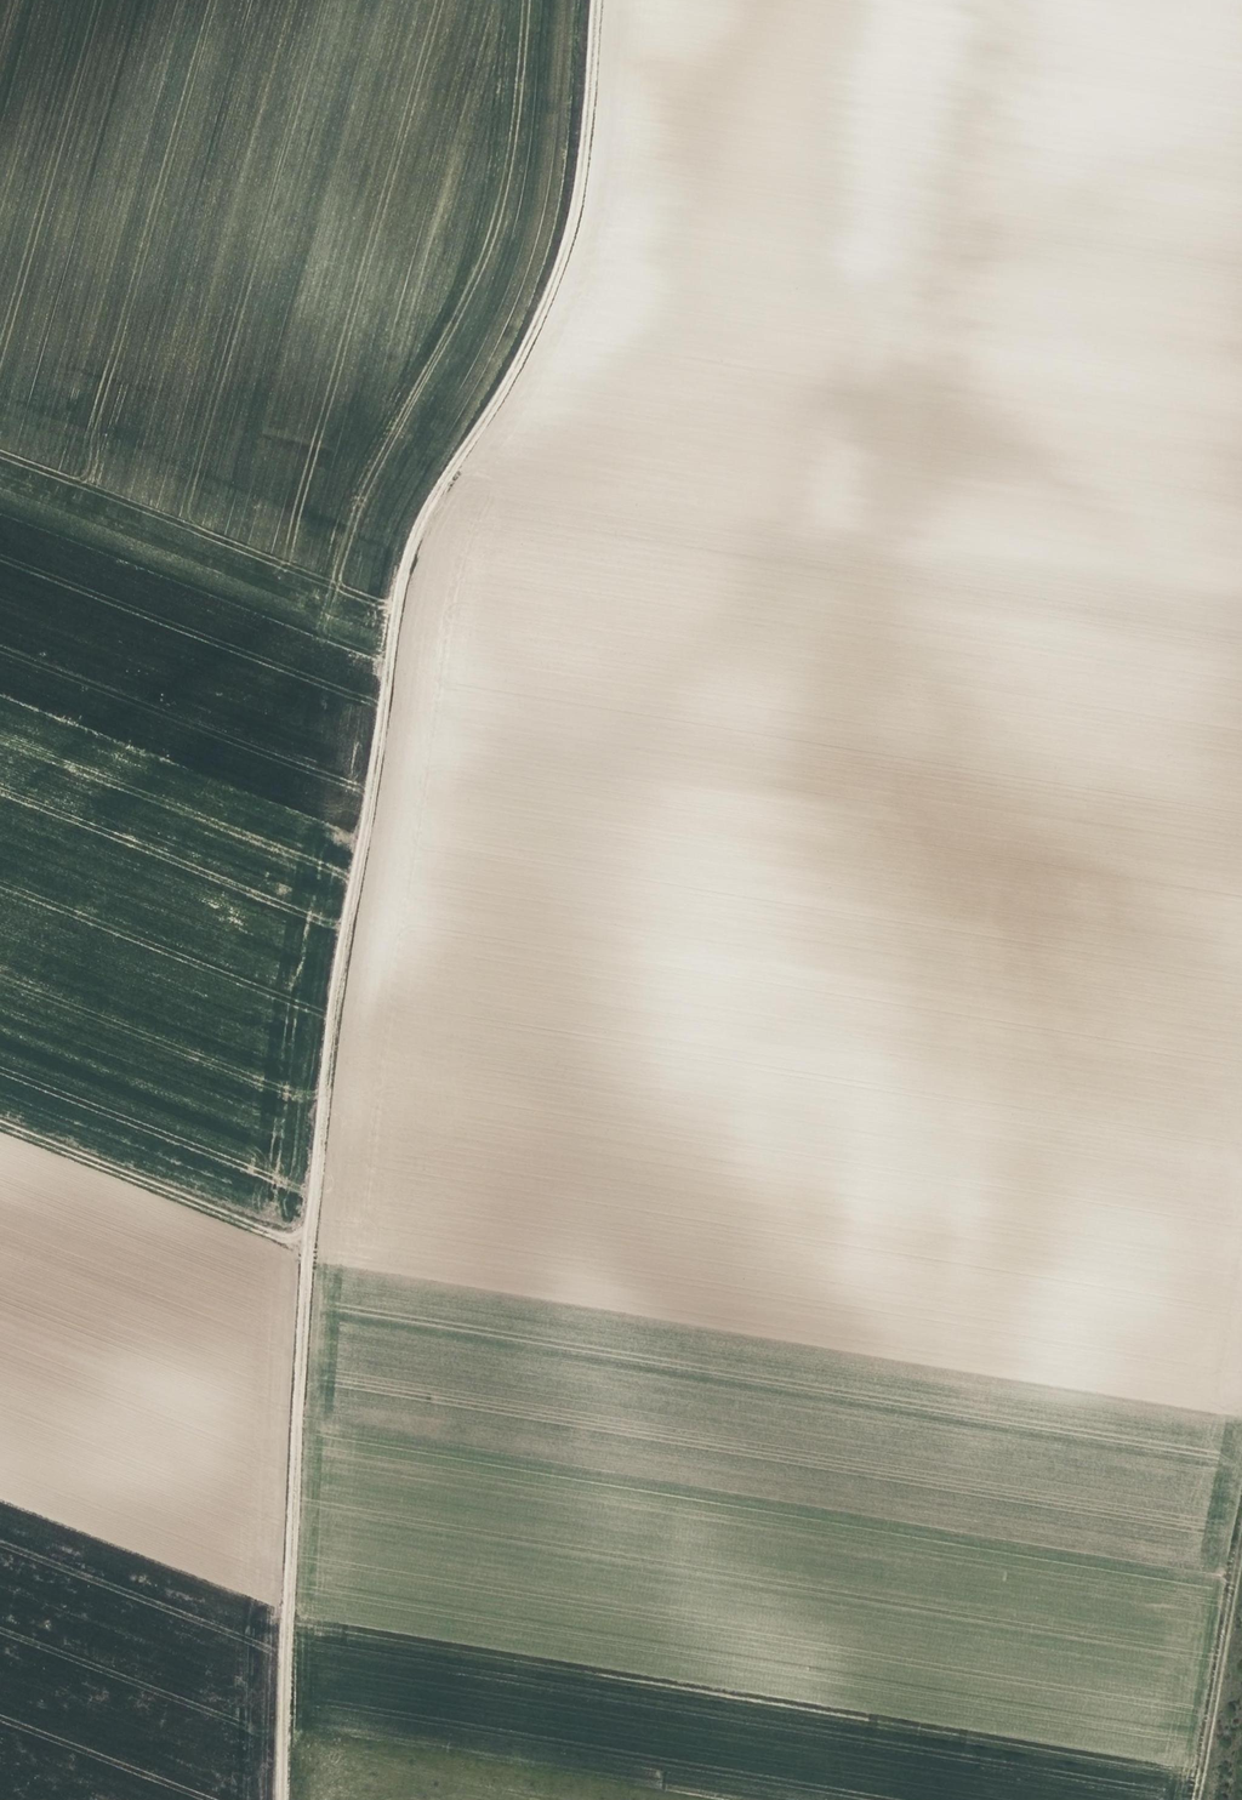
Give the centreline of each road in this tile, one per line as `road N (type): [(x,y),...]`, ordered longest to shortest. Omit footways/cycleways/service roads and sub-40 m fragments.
road 1 (track): [(592,0),(576,183),(547,291),(397,573),(305,1249),(284,1799)]
road 2 (track): [(305,1249),(0,1125)]
road 3 (track): [(1241,1531),(1188,1799)]

